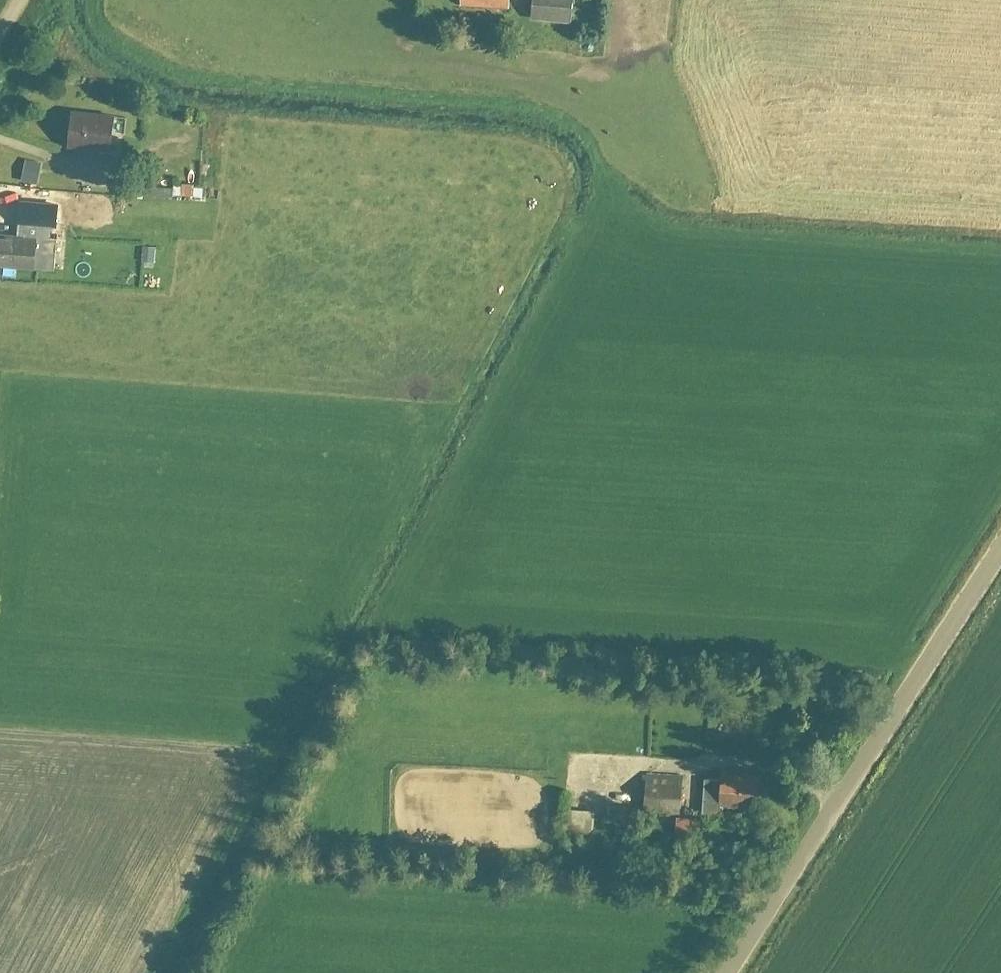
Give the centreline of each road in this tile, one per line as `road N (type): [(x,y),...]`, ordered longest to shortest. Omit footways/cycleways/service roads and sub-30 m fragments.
road 1 (unclassified): [(727,972),(1000,546)]

